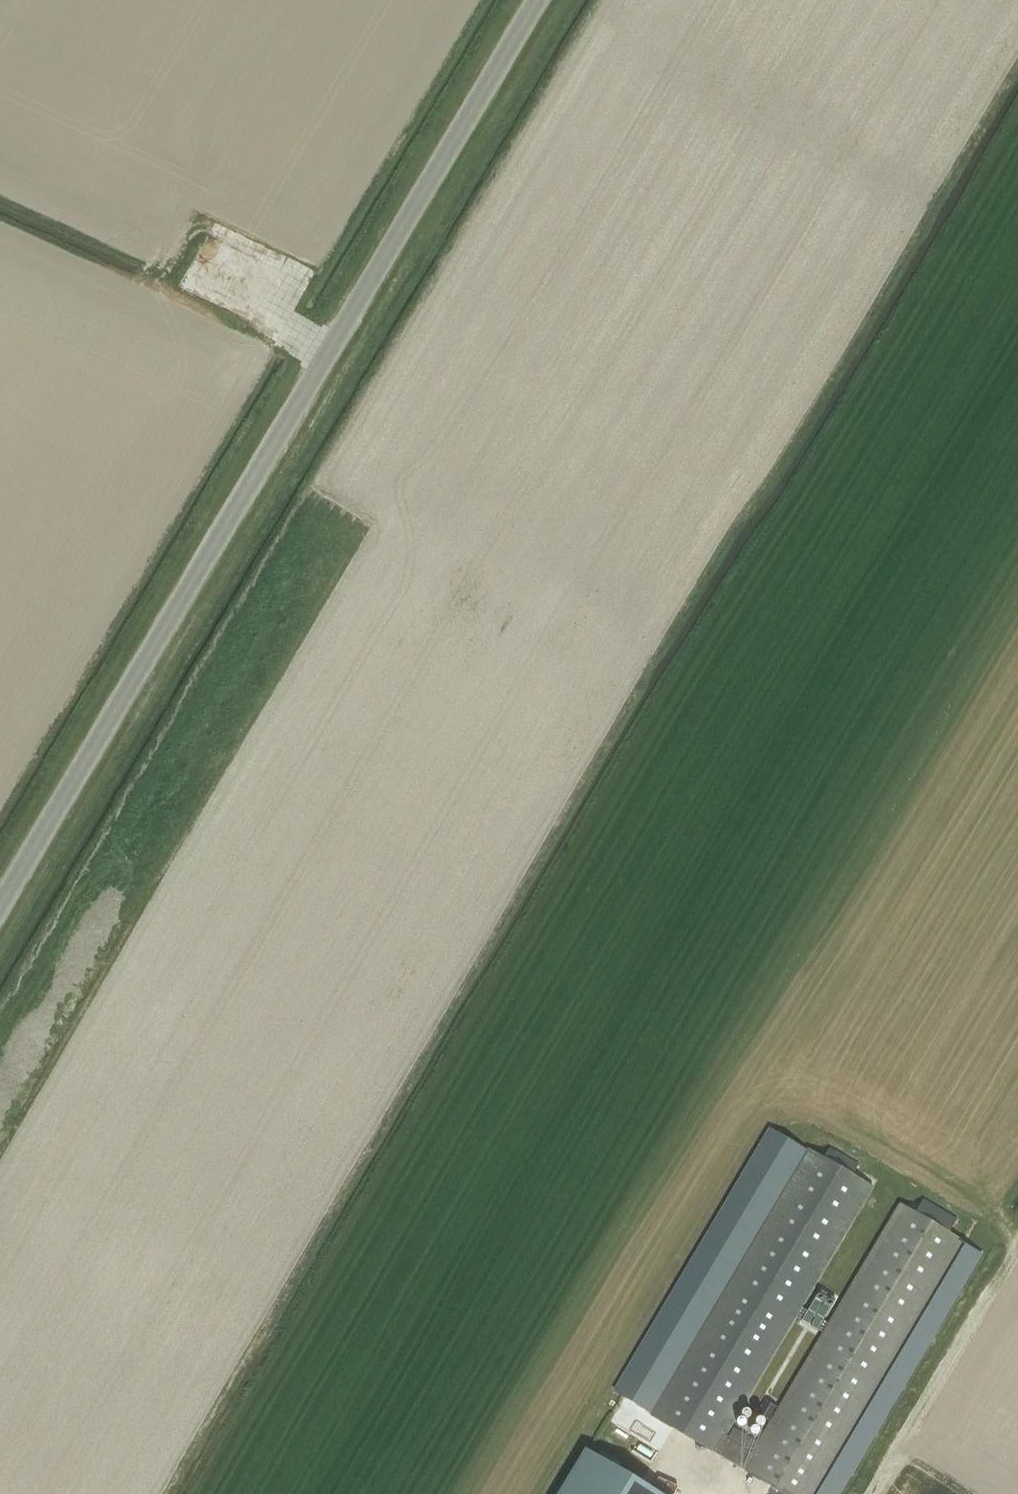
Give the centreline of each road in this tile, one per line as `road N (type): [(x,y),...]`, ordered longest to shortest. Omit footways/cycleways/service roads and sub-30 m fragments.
road 1 (tertiary): [(0,905),(538,0)]

